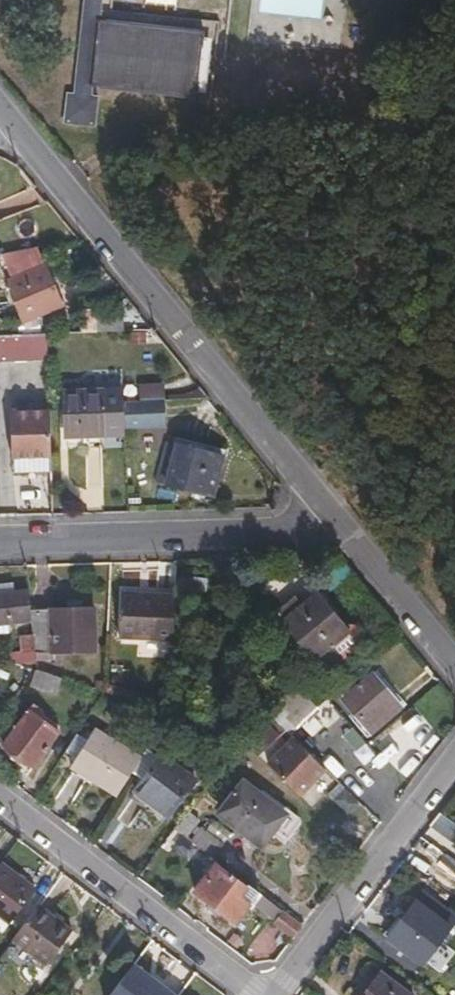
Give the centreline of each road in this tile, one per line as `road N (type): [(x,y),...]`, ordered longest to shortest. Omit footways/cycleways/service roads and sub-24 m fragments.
road 1 (residential): [(22,134),(344,528)]
road 2 (residential): [(0,539),(344,528)]
road 3 (residential): [(0,793),(256,994)]
road 4 (residential): [(272,994),(454,764)]
road 5 (residential): [(344,528),(454,664)]

